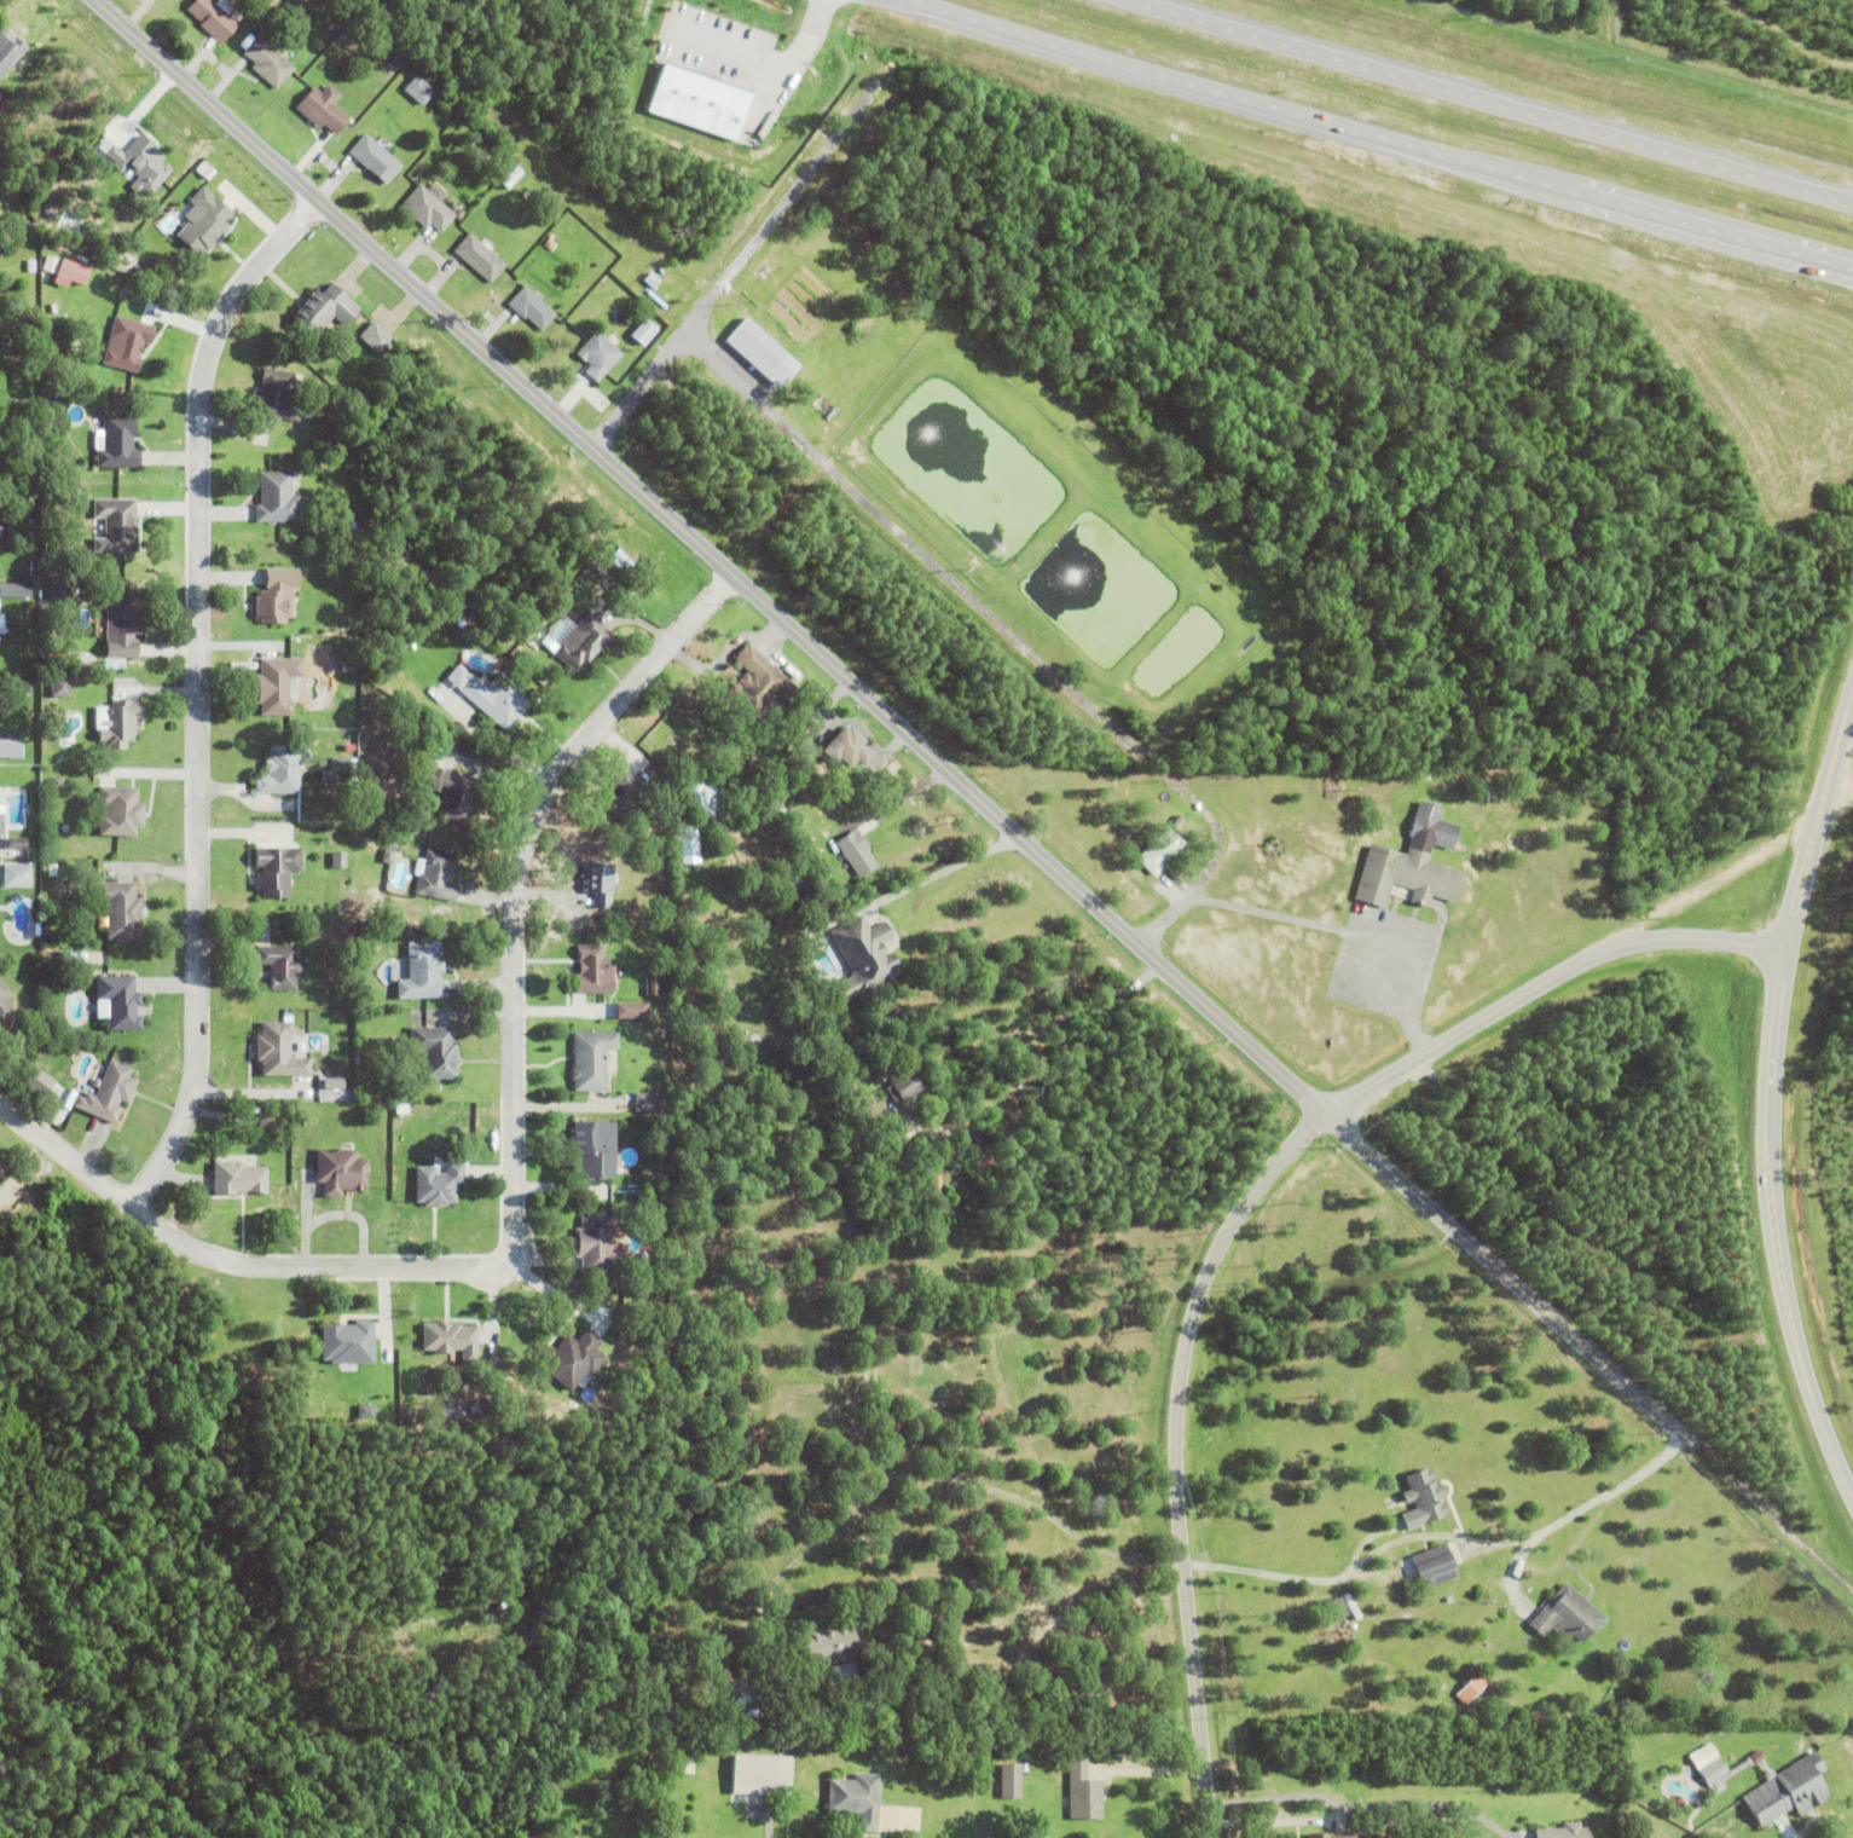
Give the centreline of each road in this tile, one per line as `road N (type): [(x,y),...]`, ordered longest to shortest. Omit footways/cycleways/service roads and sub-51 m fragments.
road 1 (residential): [(91,0),(1685,1437)]
road 2 (residential): [(290,175),(199,304),(181,358),(191,1044),(168,1140),(125,1204)]
road 3 (trunk): [(911,0),(1852,270)]
road 4 (residential): [(1134,943),(1211,860),(1212,834),(1201,811),(681,341)]
road 5 (tertiary): [(1852,672),(1779,950),(1761,1160),(1790,1342),(1852,1509)]
road 6 (tertiary): [(1320,1112),(1280,1151),(1217,1238),(1183,1331),(1172,1389),(1171,1503),(1202,1837)]
road 7 (trunk): [(1852,204),(1118,0)]
road 8 (residential): [(726,573),(564,752),(523,820),(506,898),(506,1237),(499,1258)]
road 9 (residential): [(0,1108),(179,1243),(218,1260),(464,1266),(499,1258)]
road 10 (tertiary): [(1779,950),(1689,937),(1592,954),(1320,1112)]
road 11 (residential): [(0,1333),(99,1184)]
road 12 (residential): [(593,450),(702,313)]
road 13 (residential): [(499,1258),(601,1324)]

